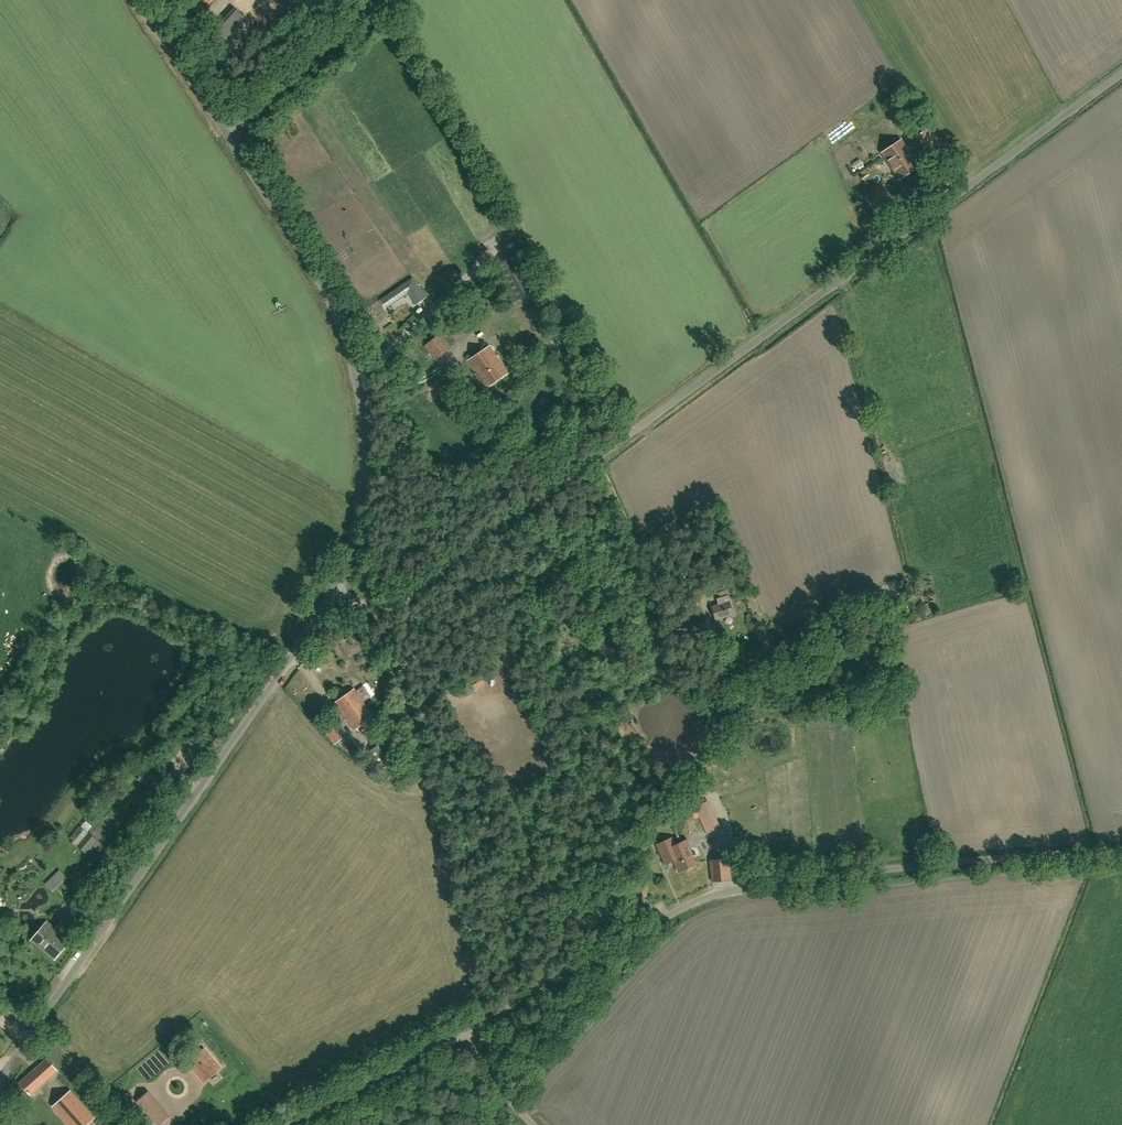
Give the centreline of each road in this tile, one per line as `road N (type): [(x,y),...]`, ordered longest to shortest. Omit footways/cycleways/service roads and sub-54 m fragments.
road 1 (unclassified): [(335,585),(381,602),(394,596),(1121,71)]
road 2 (unclassified): [(467,1023),(713,888),(1121,848)]
road 3 (unclassified): [(0,1072),(335,585)]
road 4 (unclassified): [(335,585),(356,527),(363,473),(352,354),(338,313),(226,133)]
road 5 (track): [(593,452),(664,620),(676,629),(693,622)]
road 6 (unclassified): [(280,1124),(467,1023)]
road 7 (unclassified): [(226,133),(371,0)]
road 8 (unclassified): [(226,133),(137,0)]
road 9 (unclassified): [(533,1124),(467,1023)]

